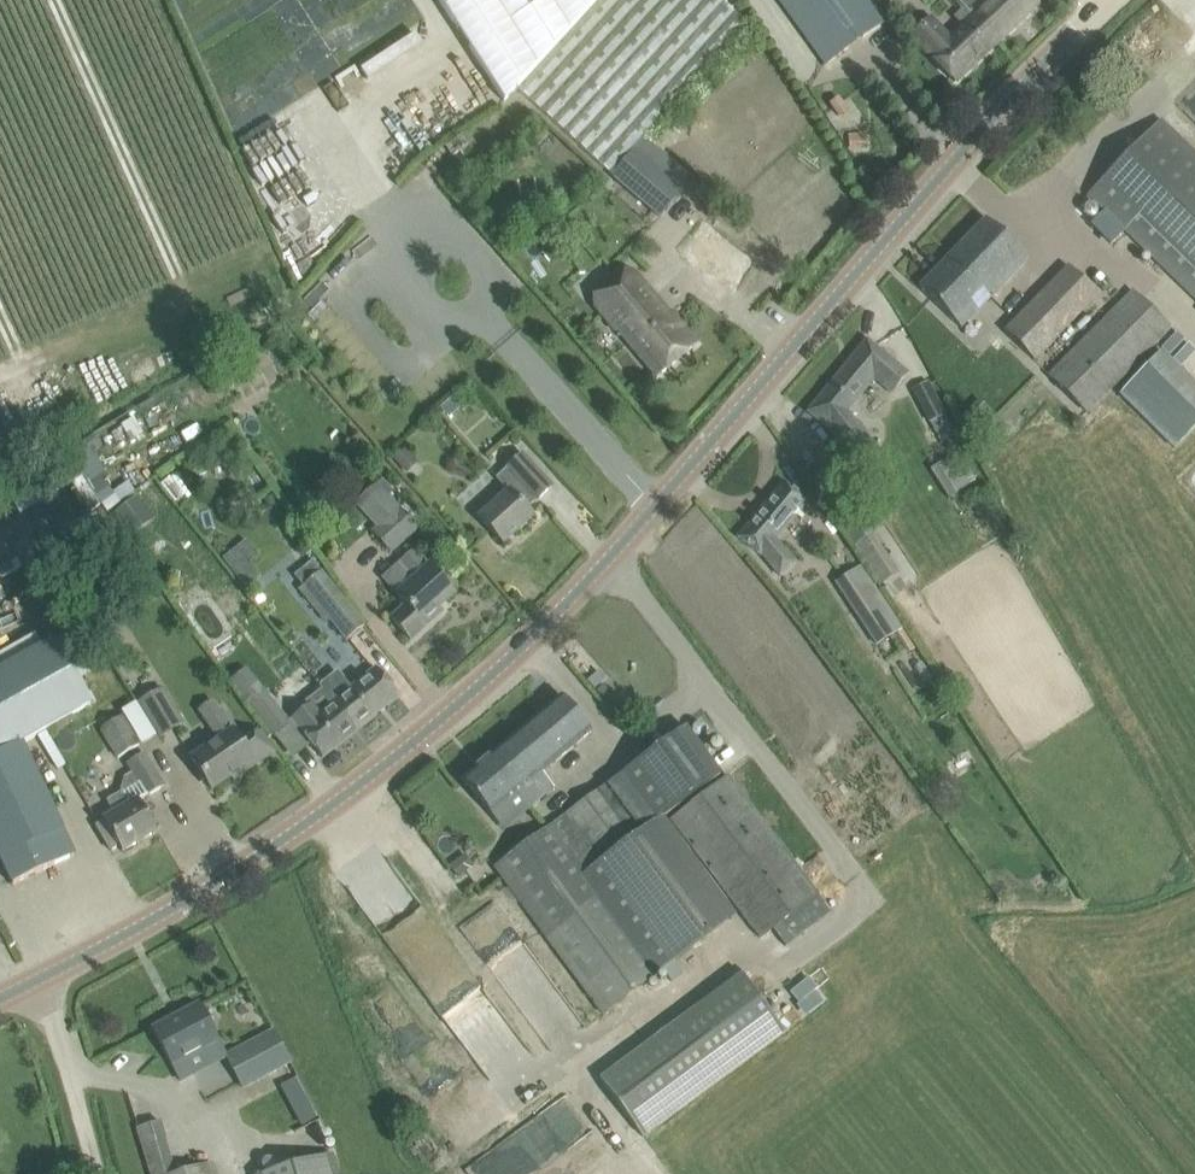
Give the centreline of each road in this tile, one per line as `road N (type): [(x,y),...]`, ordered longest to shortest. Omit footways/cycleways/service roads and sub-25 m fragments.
road 1 (tertiary): [(0,997),(210,886),(318,814),(524,646),(998,111),(1110,1)]

